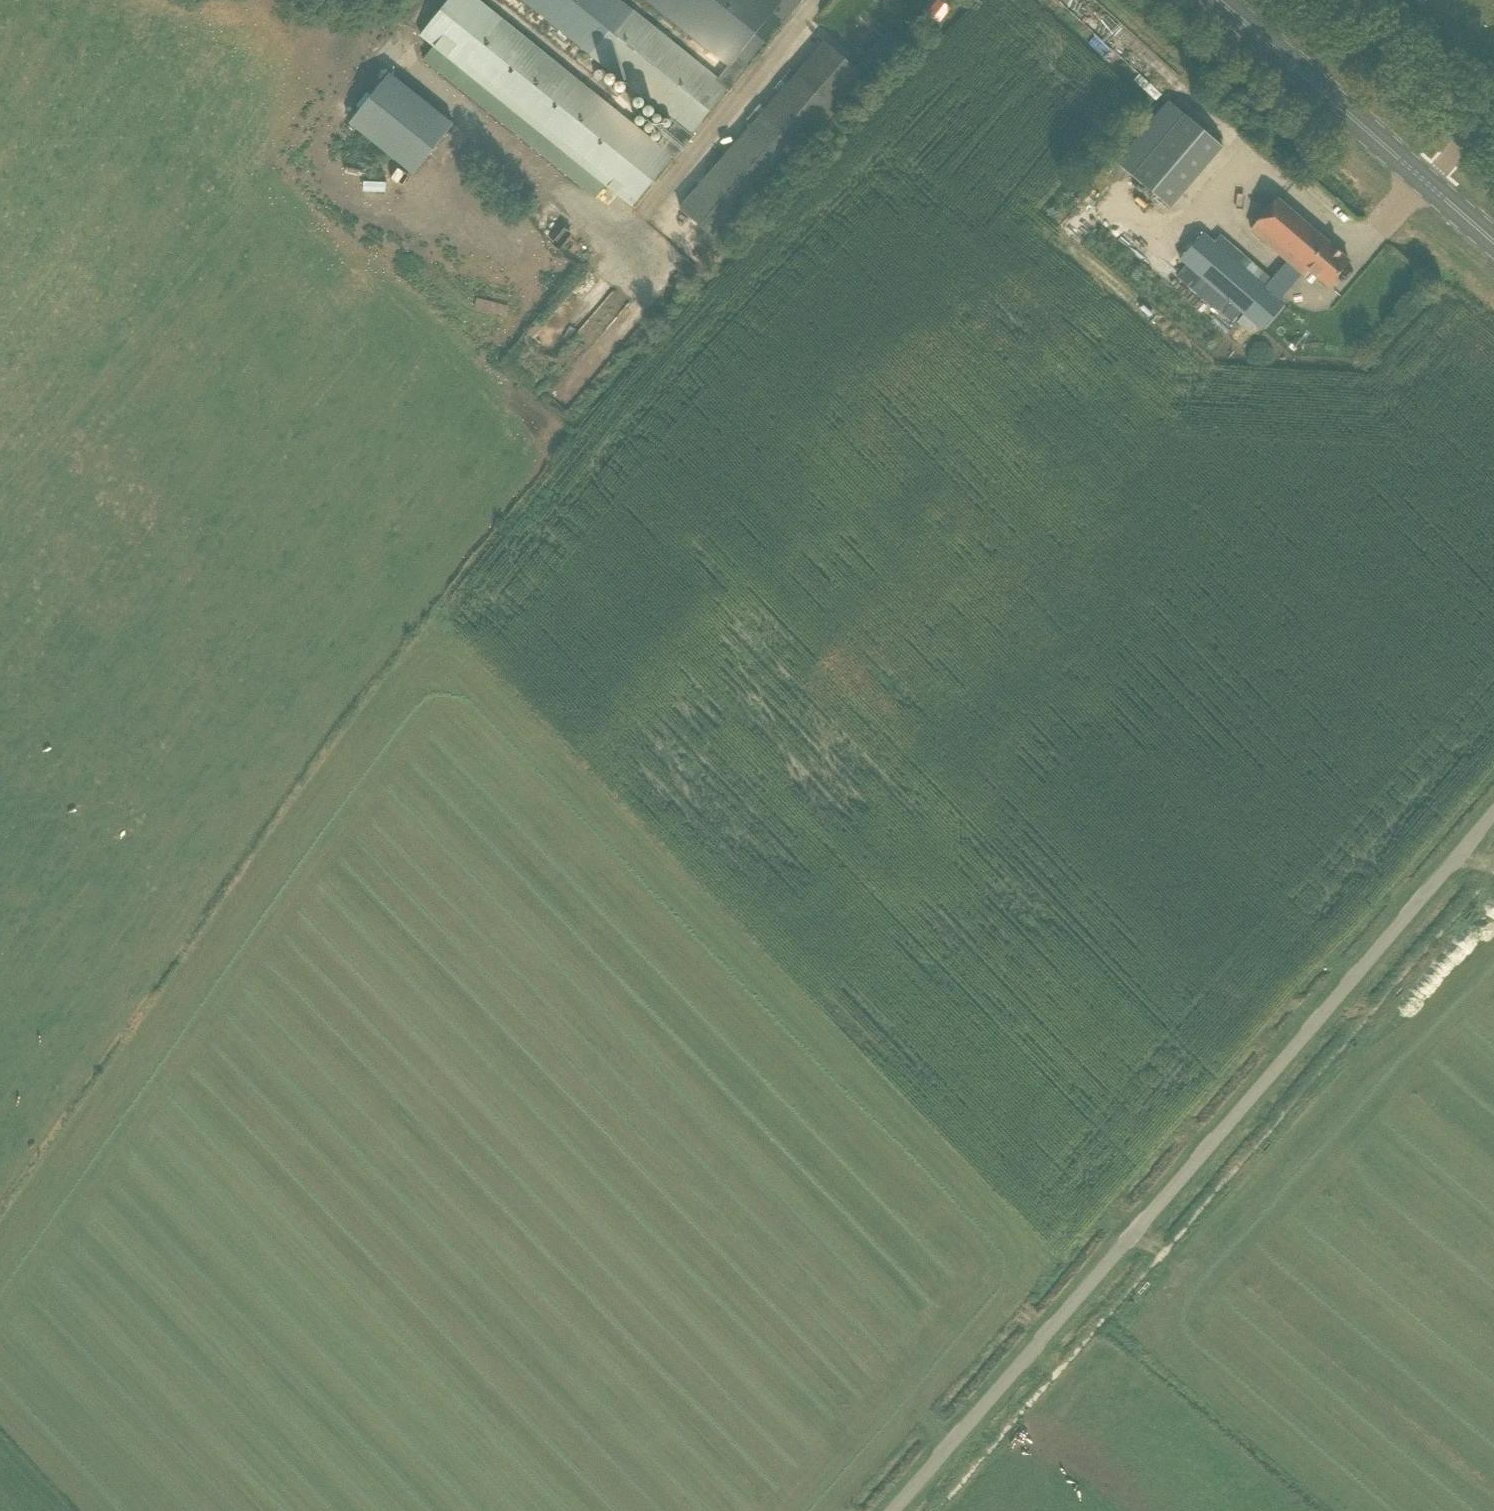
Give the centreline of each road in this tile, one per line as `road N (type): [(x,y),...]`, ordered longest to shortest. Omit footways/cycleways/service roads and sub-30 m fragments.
road 1 (unclassified): [(891,1510),(1493,812)]
road 2 (primary): [(1428,183),(1218,0)]
road 3 (unclassified): [(1479,123),(1331,0)]

